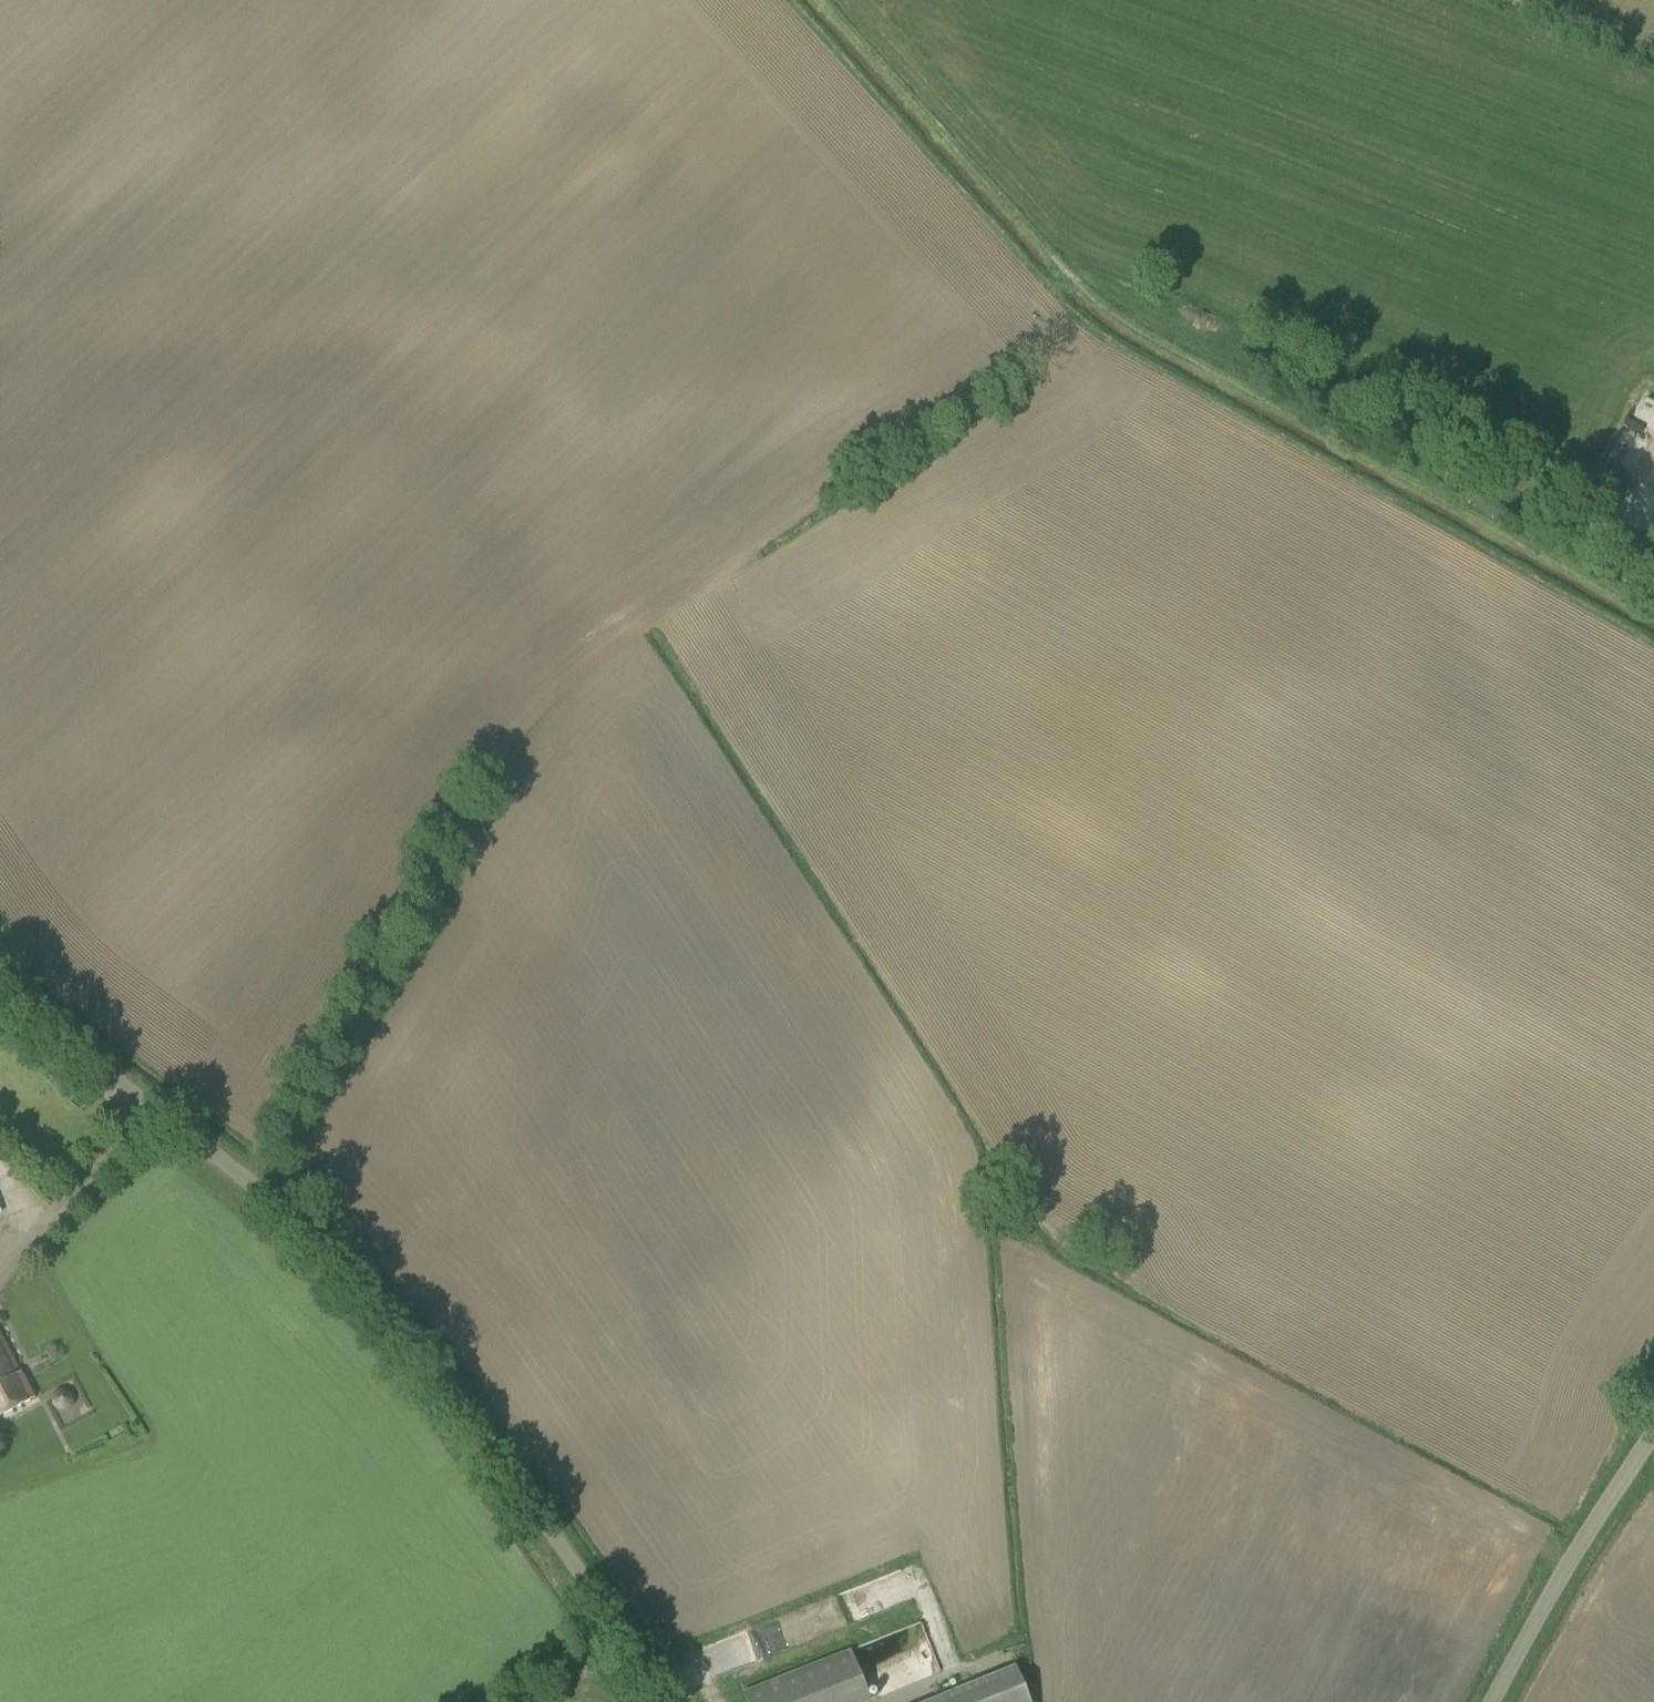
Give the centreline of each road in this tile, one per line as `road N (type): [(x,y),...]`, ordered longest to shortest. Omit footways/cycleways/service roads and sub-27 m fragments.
road 1 (unclassified): [(668,1701),(468,1411),(393,1318),(313,1237),(0,981)]
road 2 (unclassified): [(1496,1701),(1585,1539),(1653,1435)]

